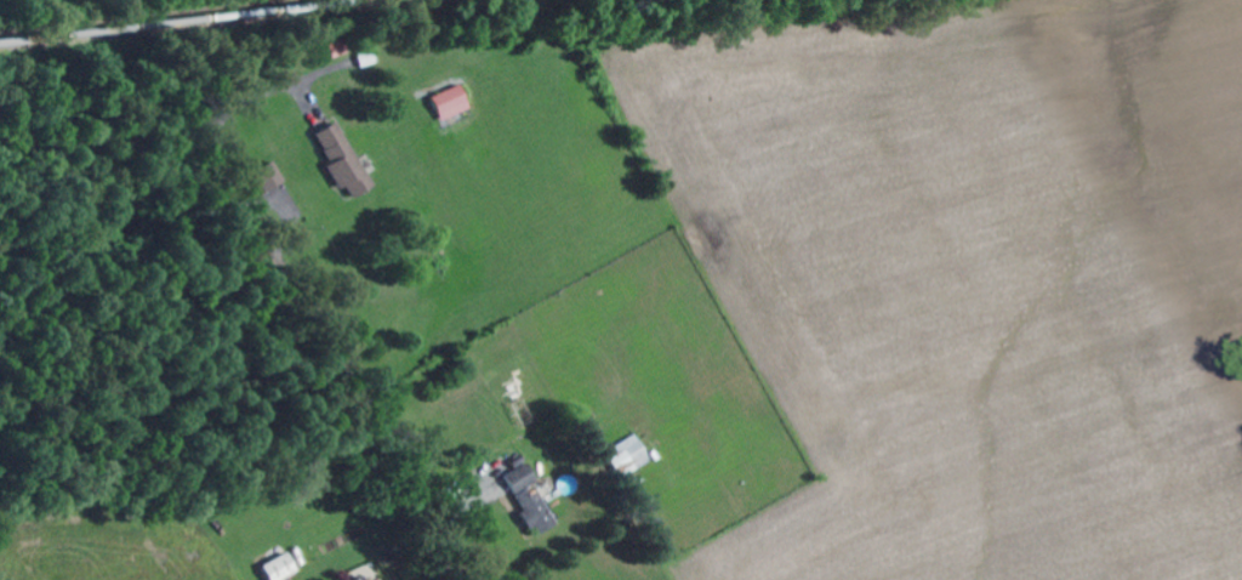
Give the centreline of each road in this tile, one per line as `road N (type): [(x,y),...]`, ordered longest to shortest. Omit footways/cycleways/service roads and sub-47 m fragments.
road 1 (residential): [(476,579),(469,295),(622,222)]

